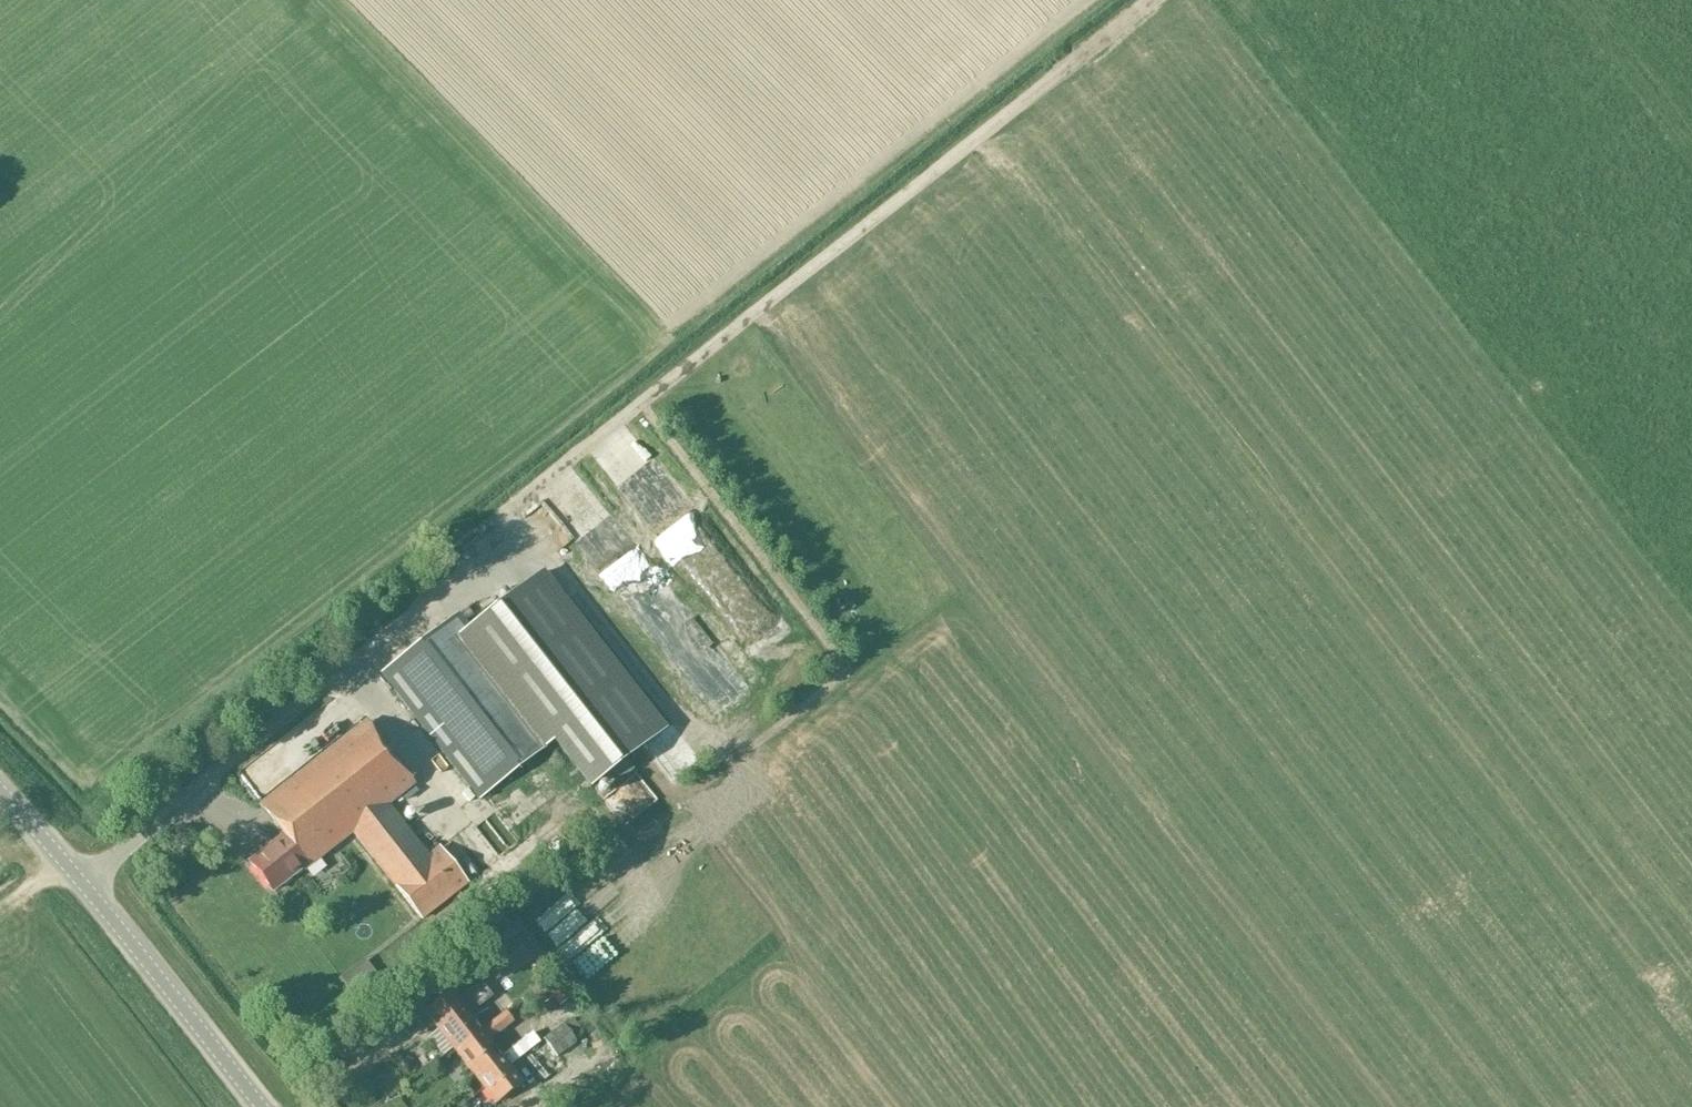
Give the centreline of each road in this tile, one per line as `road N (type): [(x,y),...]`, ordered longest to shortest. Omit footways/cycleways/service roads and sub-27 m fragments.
road 1 (tertiary): [(259,1106),(0,792)]

